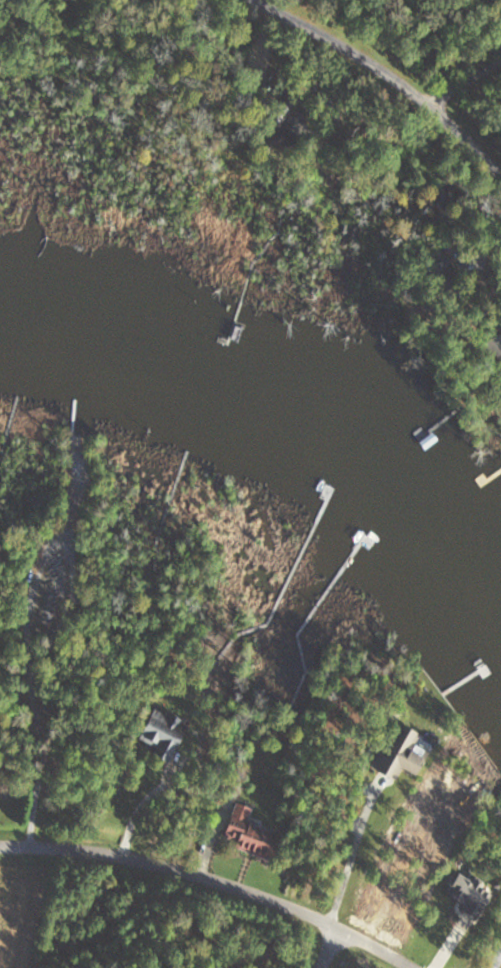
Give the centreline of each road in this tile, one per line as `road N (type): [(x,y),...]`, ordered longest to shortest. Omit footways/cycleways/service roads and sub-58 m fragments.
road 1 (residential): [(0,847),(134,858),(209,879),(340,927),(415,967)]
road 2 (residential): [(500,176),(370,37),(289,0)]

